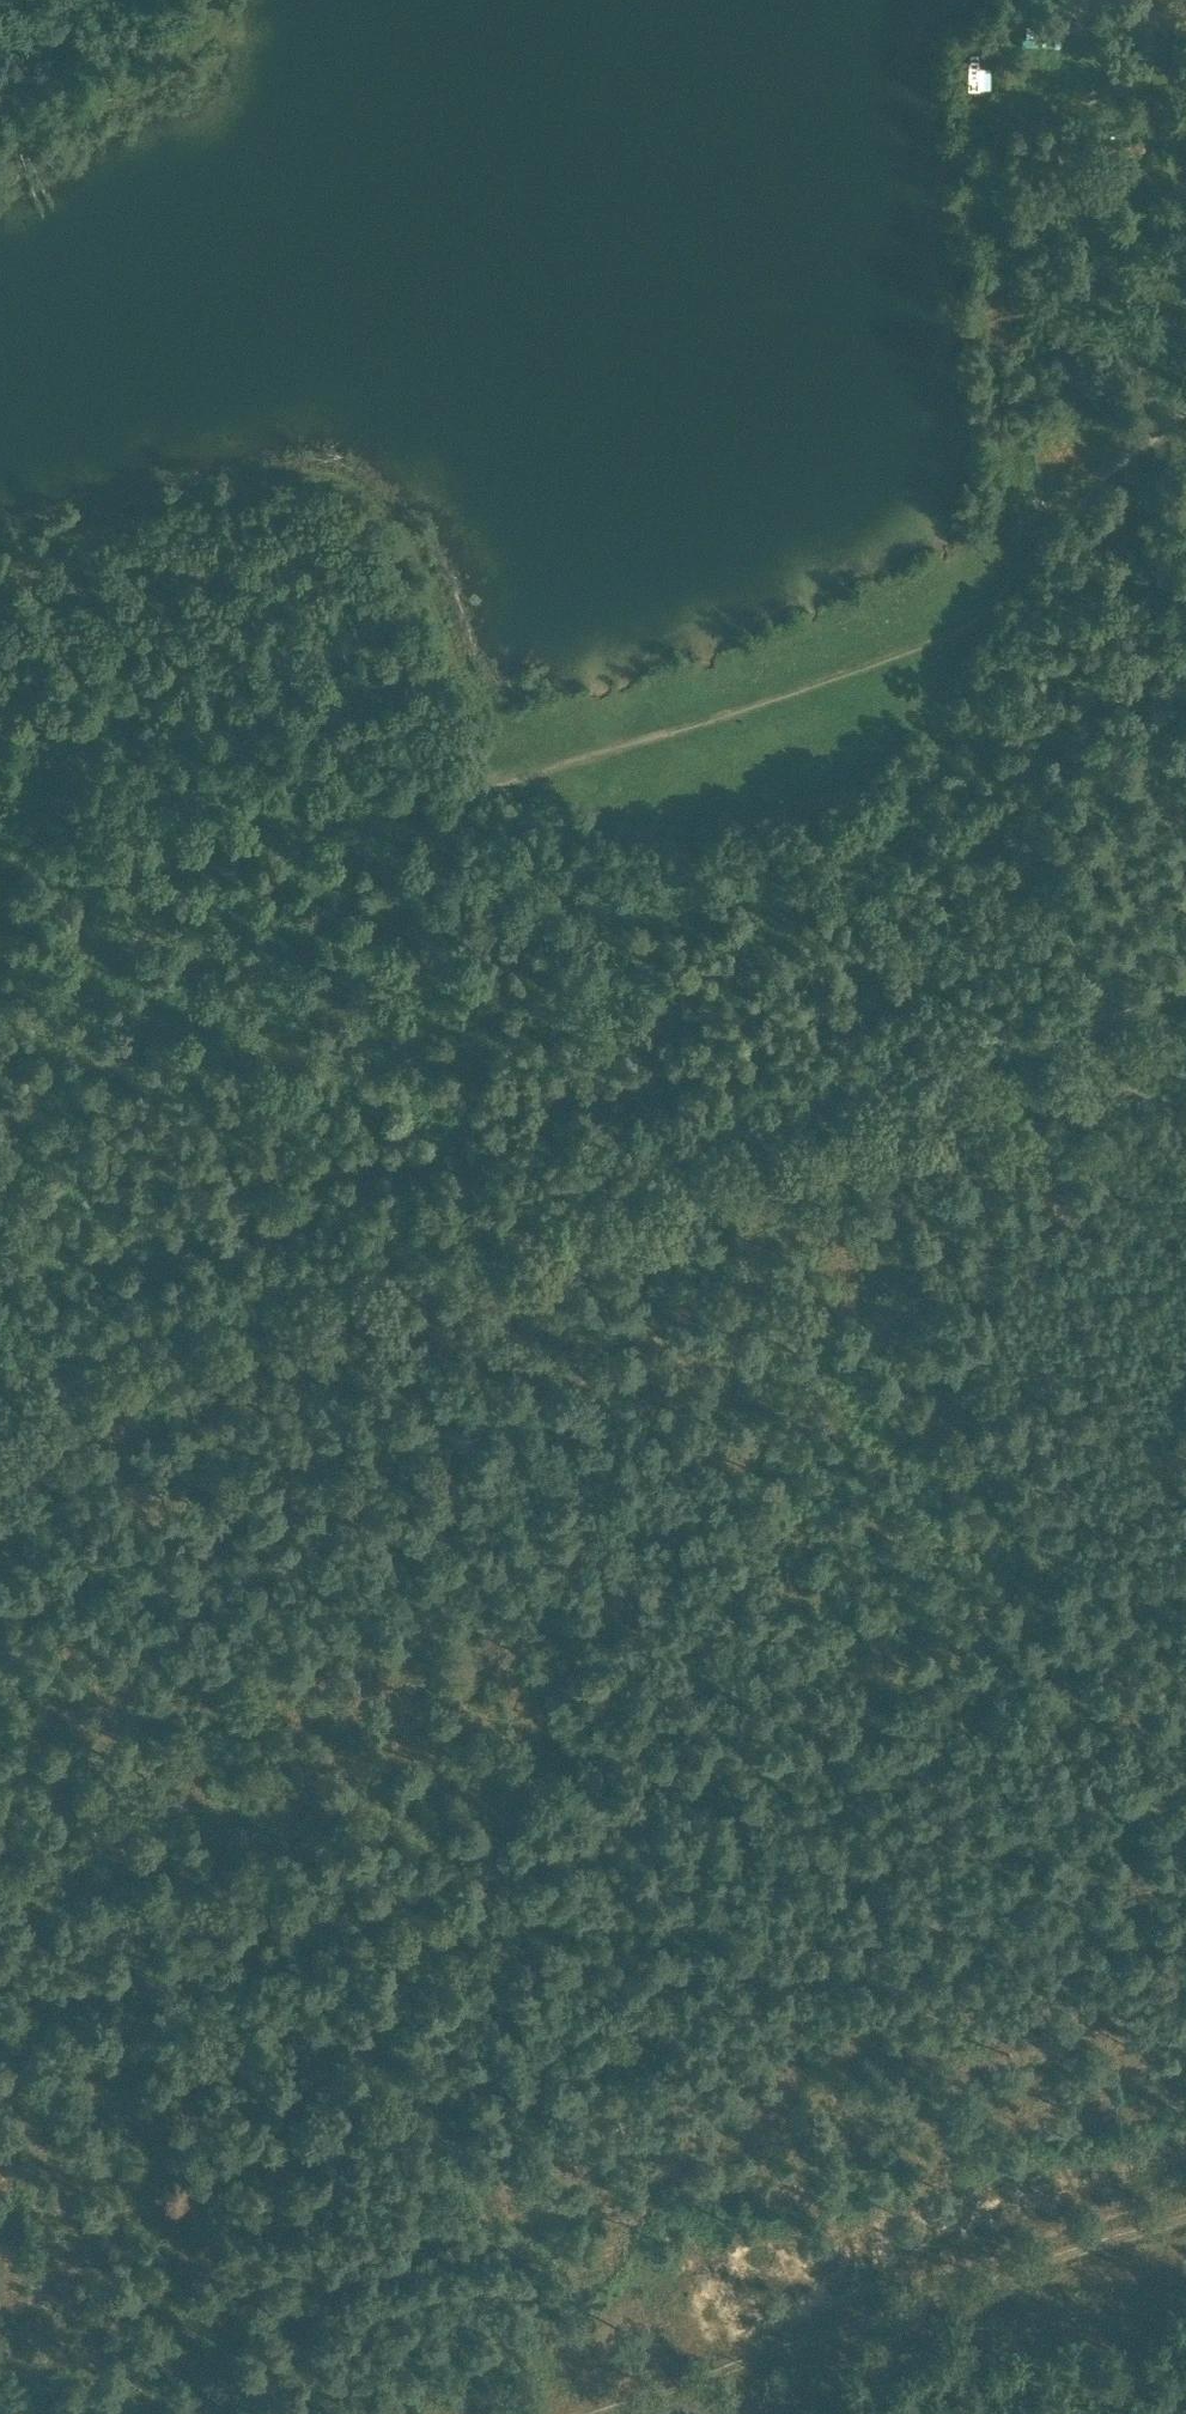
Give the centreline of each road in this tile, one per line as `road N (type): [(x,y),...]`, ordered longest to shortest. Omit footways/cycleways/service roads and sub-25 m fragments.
road 1 (track): [(0,733),(257,722),(412,758),(476,788),(968,624),(1185,411)]
road 2 (track): [(837,1100),(0,1388)]
road 3 (track): [(1185,2203),(583,2413)]
road 4 (track): [(1185,990),(837,1100)]

